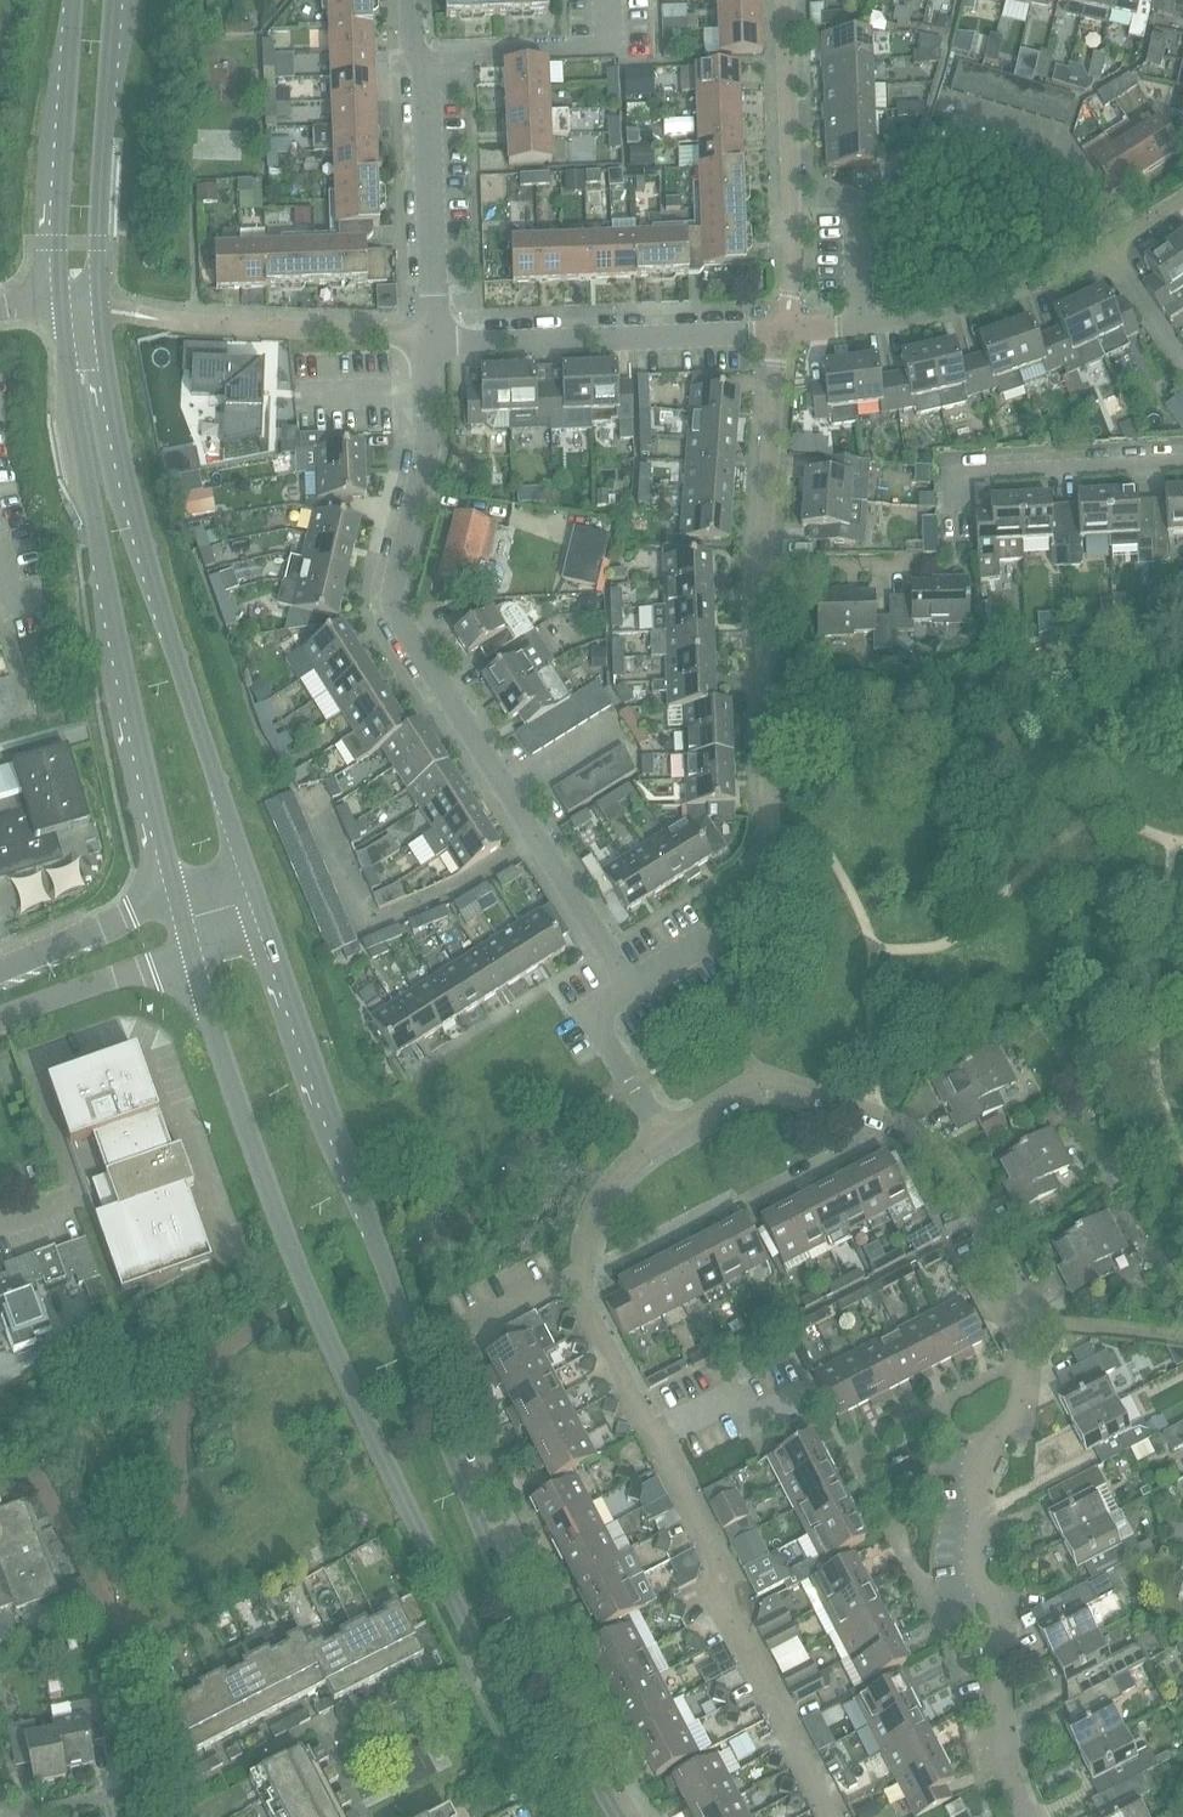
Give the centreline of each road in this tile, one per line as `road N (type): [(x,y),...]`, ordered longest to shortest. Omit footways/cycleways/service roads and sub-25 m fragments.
road 1 (tertiary): [(628,1816),(481,1535),(254,897)]
road 2 (tertiary): [(192,954),(245,1122),(370,1459),(564,1816)]
road 3 (residential): [(663,1140),(604,1042),(609,973),(587,916),(393,603),(421,448),(429,334)]
road 4 (tertiary): [(254,897),(159,596),(98,307)]
road 5 (tertiary): [(62,300),(109,596),(176,894)]
road 6 (residential): [(836,1816),(743,1645),(712,1541),(582,1300),(580,1275)]
road 7 (residential): [(1027,1816),(1006,1755),(975,1532),(981,1488),(1016,1391),(1023,1317)]
road 8 (residential): [(1023,1317),(967,1208),(918,1143),(837,1098),(761,1082)]
road 9 (residential): [(779,333),(490,345),(429,334)]
road 10 (residential): [(779,333),(985,298),(1102,248)]
road 11 (tertiary): [(98,307),(113,0)]
road 12 (tertiary): [(74,0),(61,181),(62,300)]
road 13 (residential): [(429,334),(420,51)]
road 14 (residential): [(955,532),(958,480),(1182,466)]
road 15 (residential): [(760,571),(779,333)]
road 16 (residential): [(420,51),(607,44),(606,0)]
road 17 (tertiary): [(0,1021),(192,954)]
road 18 (tertiary): [(176,894),(0,971)]
road 19 (residential): [(580,1275),(594,1211),(625,1167),(663,1140)]
road 20 (residential): [(1182,1338),(1023,1317)]
road 21 (residential): [(3,1816),(144,1788)]
road 22 (residential): [(1182,366),(1102,248)]
road 23 (residential): [(760,571),(896,573)]
road 24 (unclassified): [(469,1331),(580,1275)]

